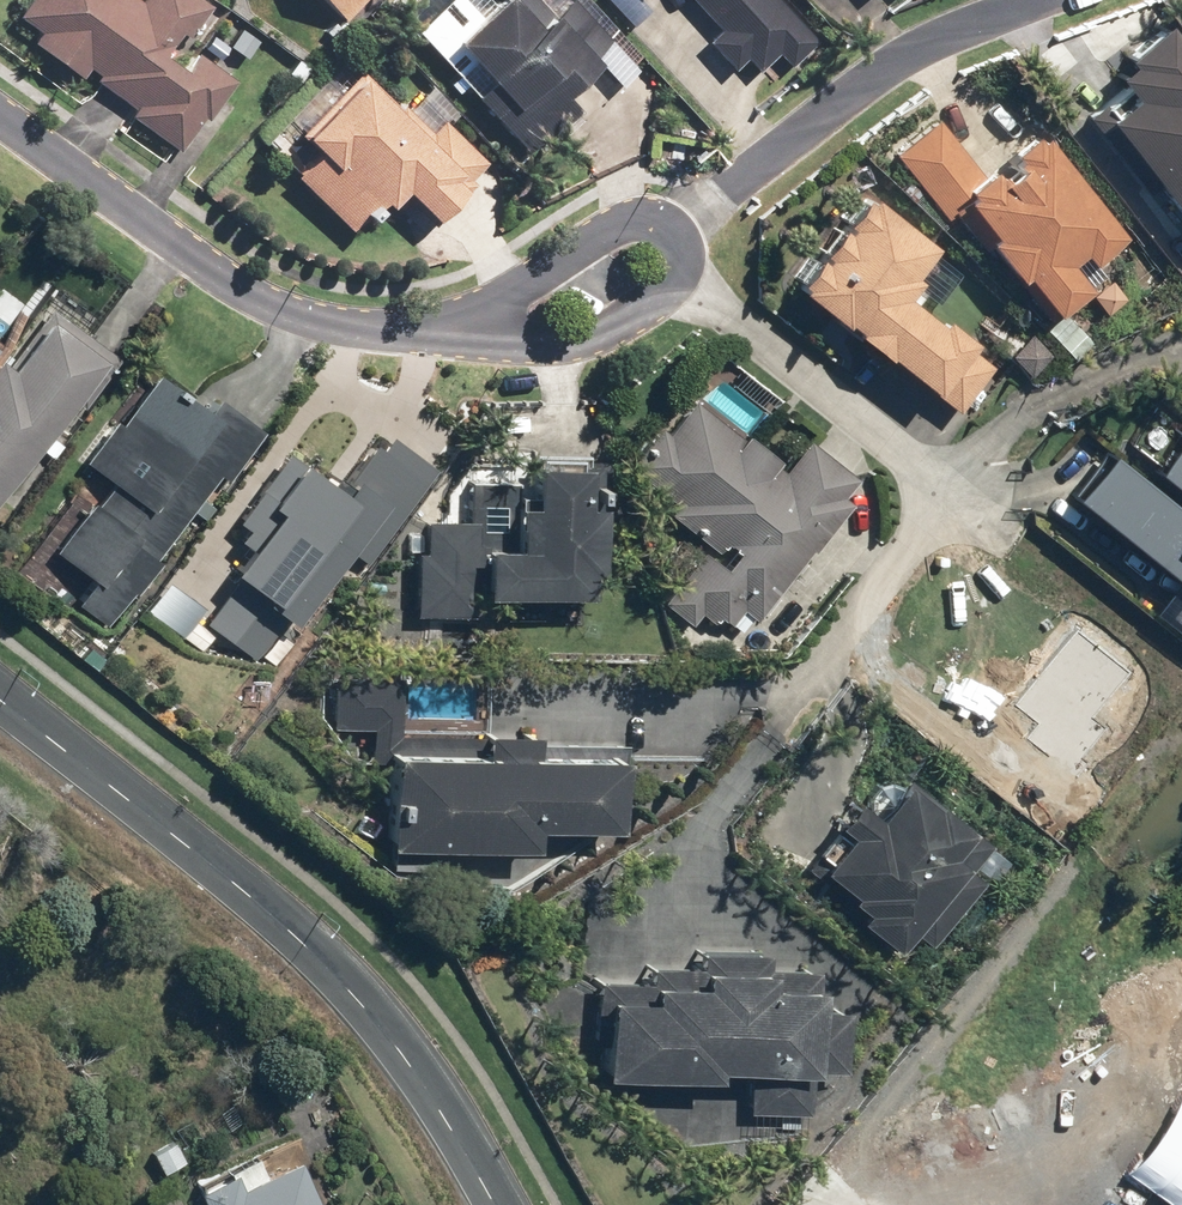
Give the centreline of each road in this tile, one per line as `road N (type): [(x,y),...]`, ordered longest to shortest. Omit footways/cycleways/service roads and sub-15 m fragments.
road 1 (residential): [(491,1204),(400,1056),(349,992),(241,892),(0,701)]
road 2 (residential): [(0,119),(257,301),(356,328),(439,330)]
road 3 (residential): [(671,231),(859,83),(1044,0)]
road 4 (residential): [(673,277),(953,490)]
road 5 (residential): [(439,330),(505,295),(583,236),(630,220),(671,231)]
road 6 (residential): [(673,277),(625,315),(570,339),(491,342),(439,330)]

